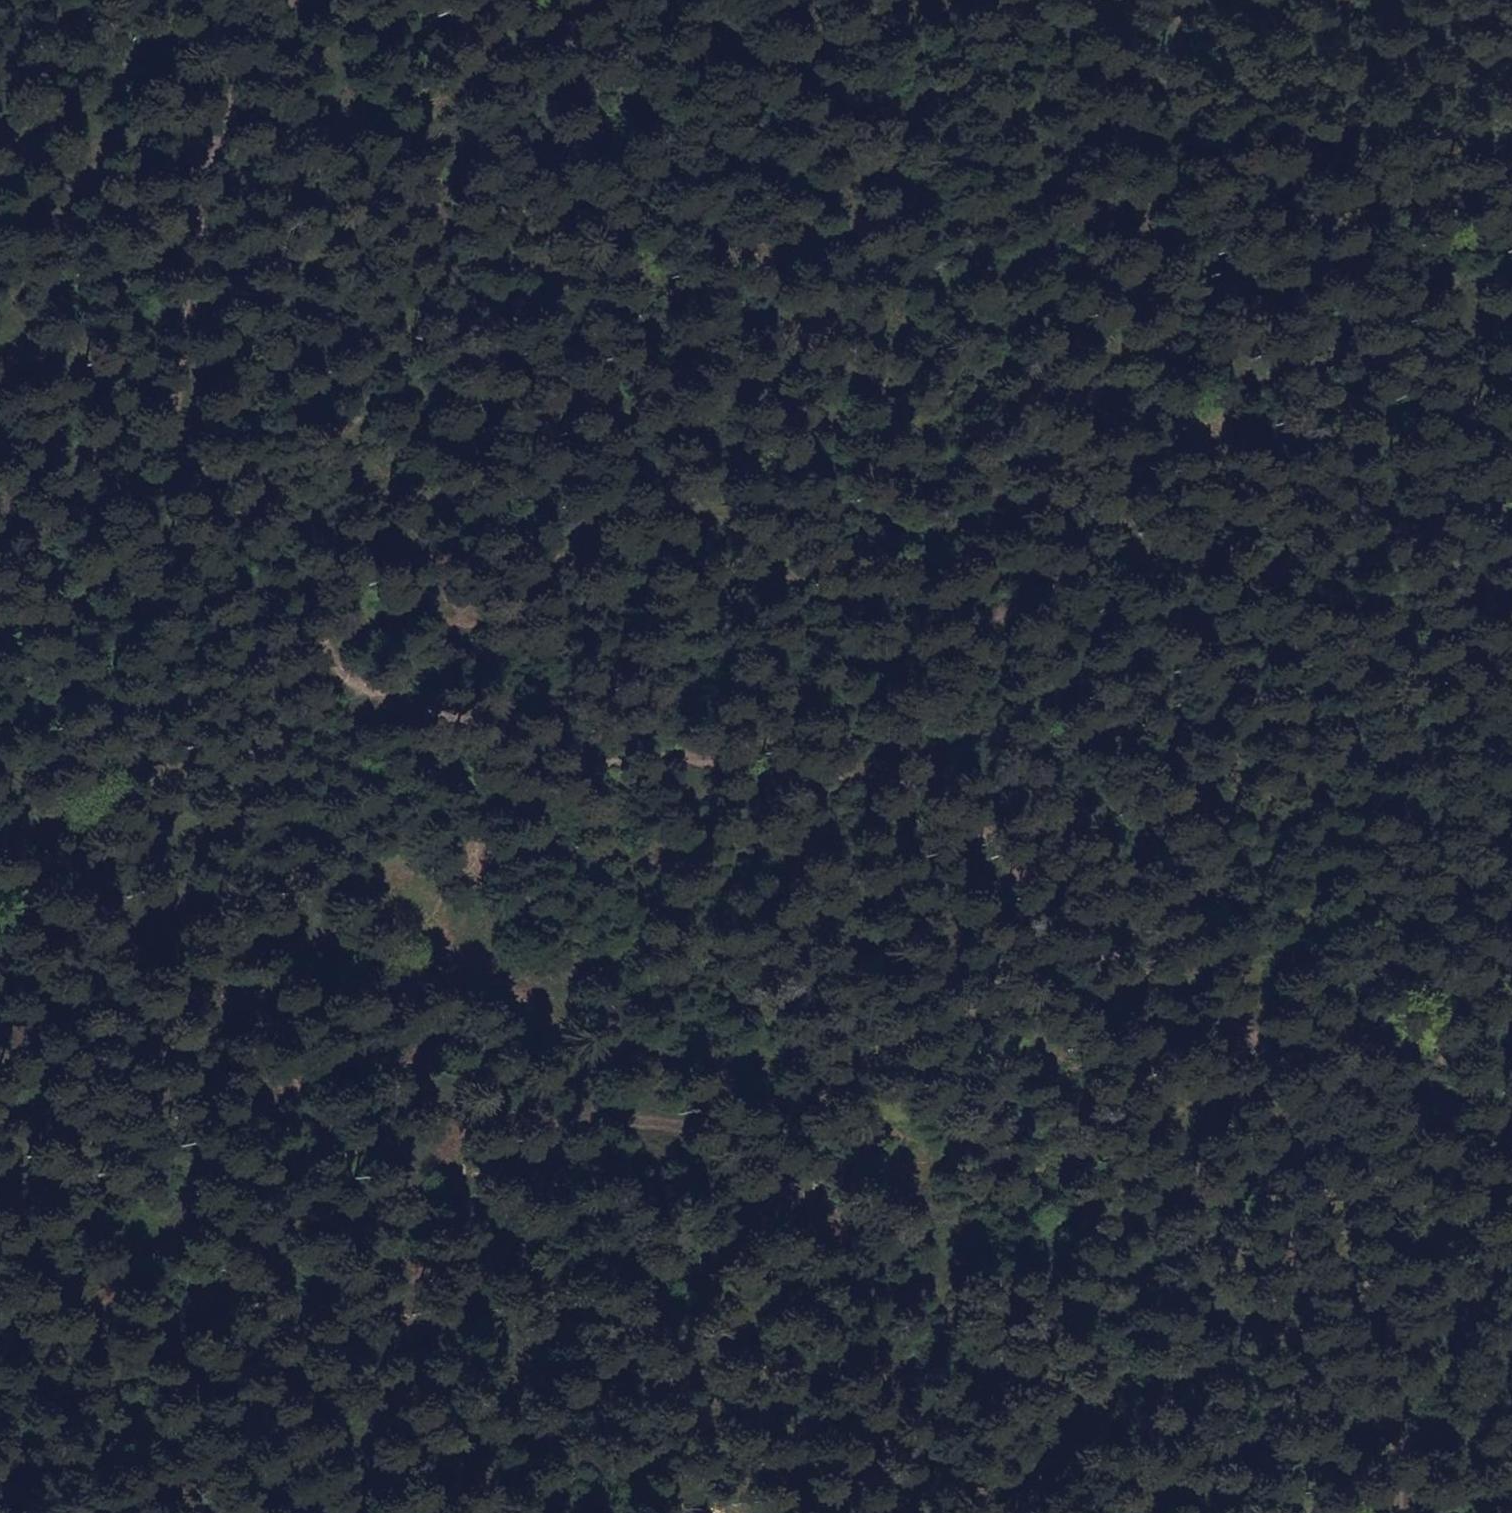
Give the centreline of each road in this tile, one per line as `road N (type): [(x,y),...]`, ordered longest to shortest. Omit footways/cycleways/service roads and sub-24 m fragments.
road 1 (track): [(301,0),(245,119),(185,296),(190,457),(207,492),(256,535),(362,693),(461,722),(622,753),(912,785),(986,824),(1025,873),(1123,951),(1225,1008),(1281,1072),(1361,1196),(1394,1395),(1391,1512)]
road 2 (track): [(1189,0),(1130,273),(1157,373),(1242,453),(1463,566),(1511,627)]

